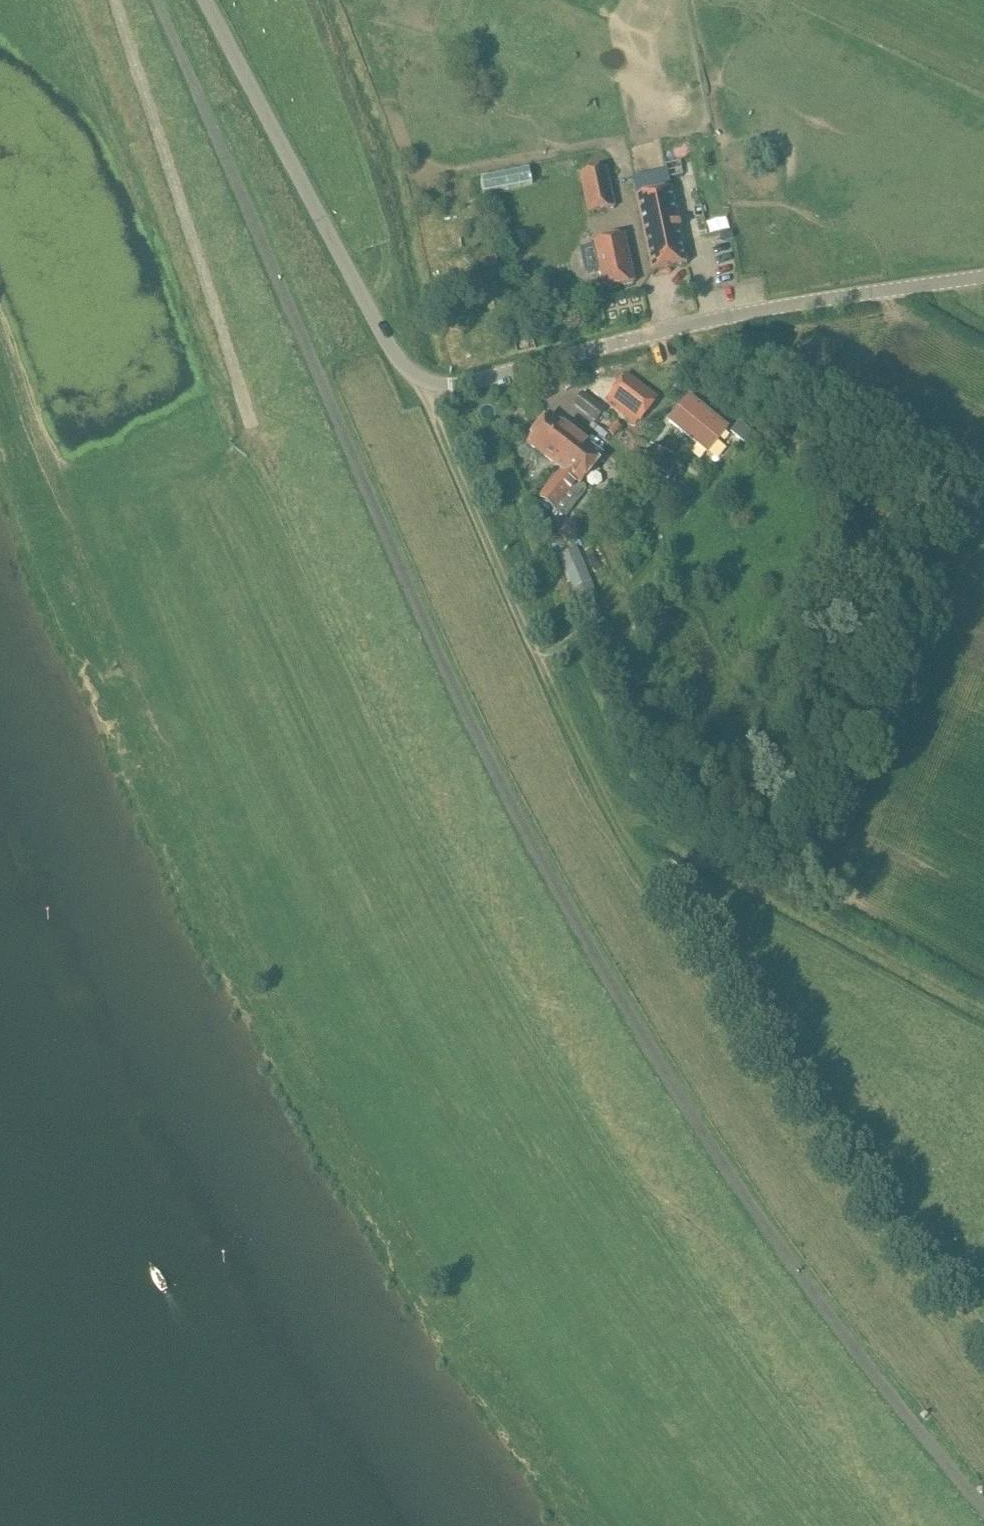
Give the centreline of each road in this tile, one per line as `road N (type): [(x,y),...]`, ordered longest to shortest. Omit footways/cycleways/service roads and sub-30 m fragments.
road 1 (unclassified): [(204,0),(394,355),(431,382),(472,382),(745,313),(983,276)]

